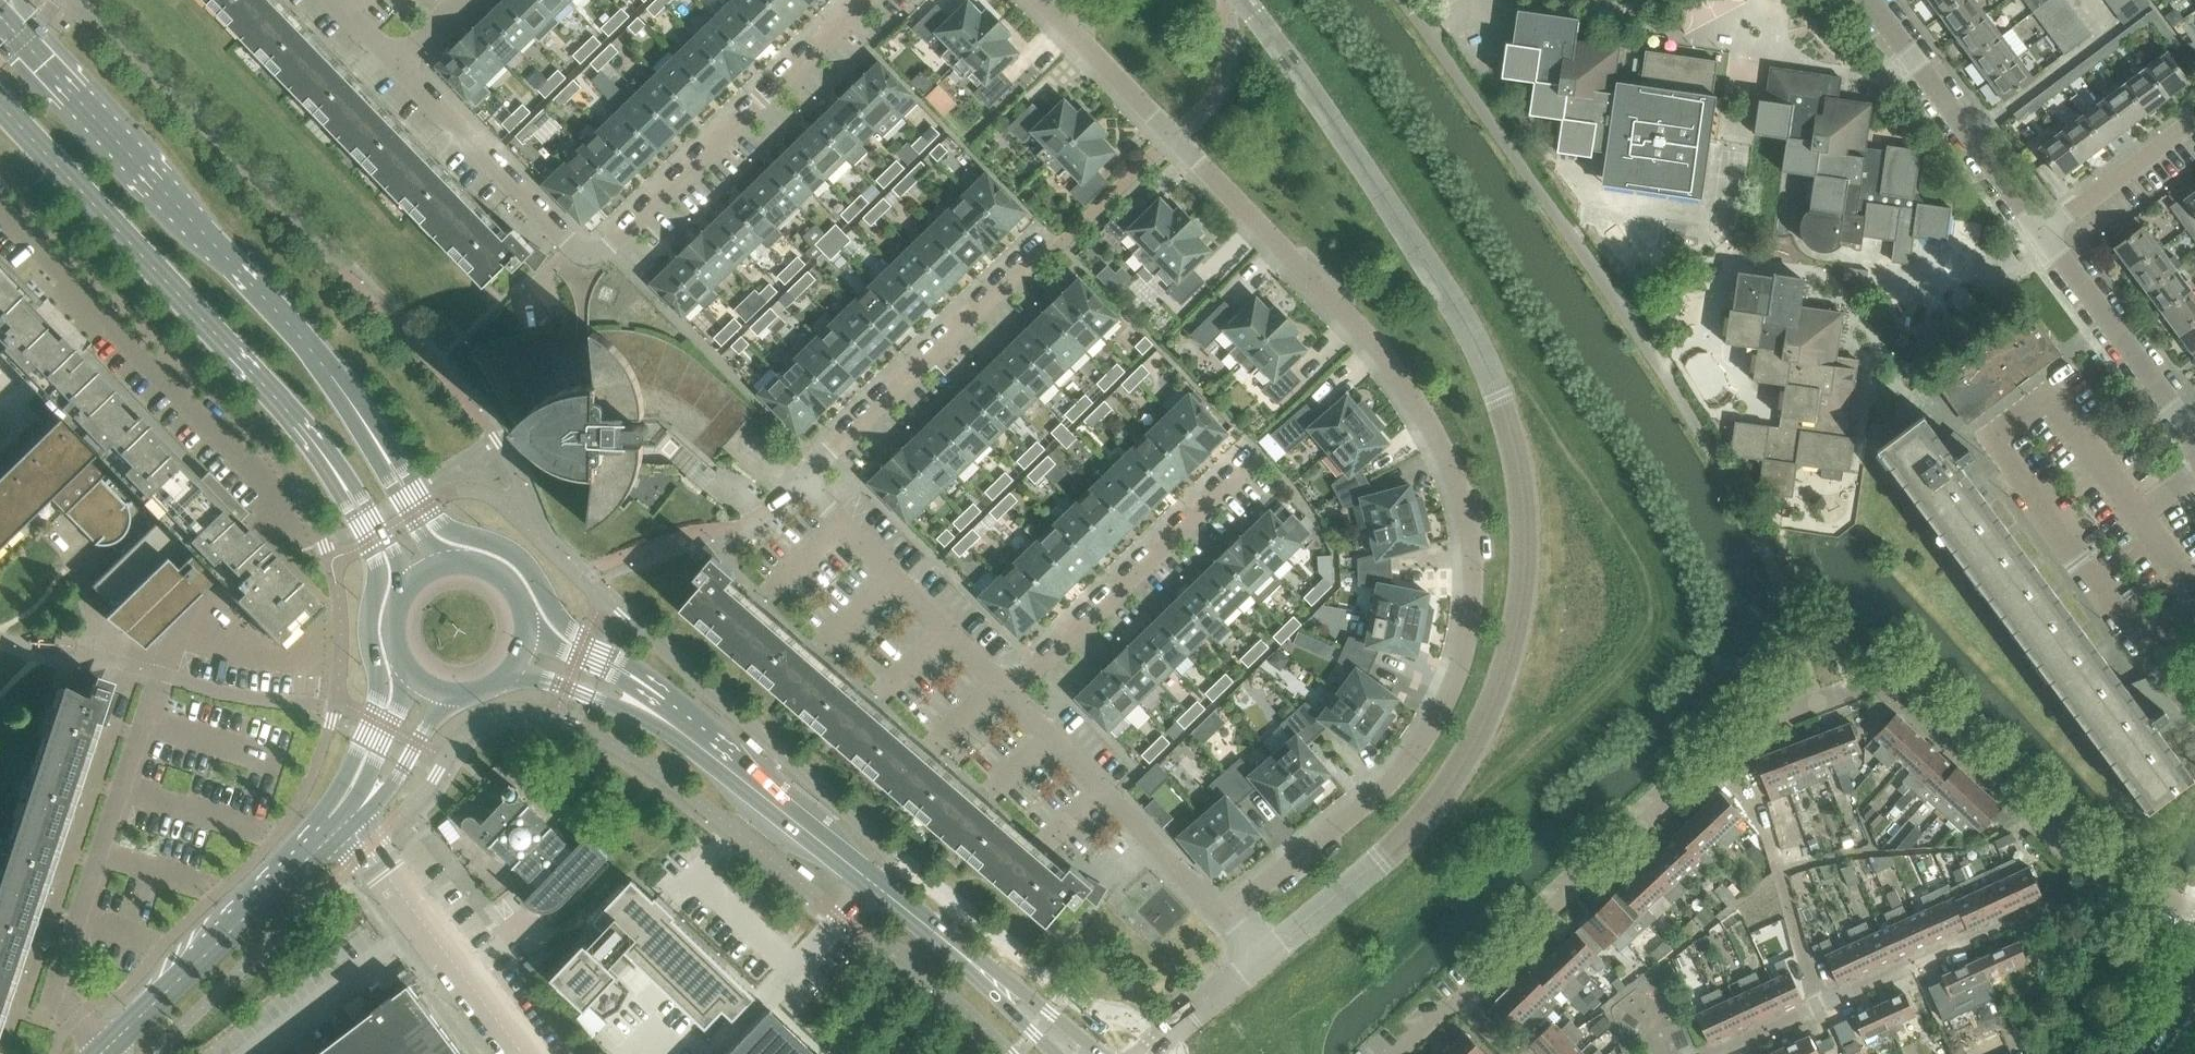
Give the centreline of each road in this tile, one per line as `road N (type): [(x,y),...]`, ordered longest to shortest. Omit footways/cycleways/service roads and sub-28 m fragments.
road 1 (residential): [(1225,918),(1393,781),(1440,717),(1472,623),(1471,528),(1438,440),(1386,358),(1039,0)]
road 2 (unclassified): [(1261,960),(1381,860),(1455,777),(1479,736),(1516,632),(1527,531),(1512,431),(1458,309),(1243,0)]
road 3 (residential): [(107,1050),(56,987),(180,616),(281,517),(281,493),(0,214)]
road 4 (residential): [(398,71),(581,252),(596,255),(869,0)]
road 5 (residential): [(1009,693),(800,480),(1044,248)]
road 6 (secondary): [(387,459),(296,333),(0,19)]
road 7 (secondary): [(0,109),(342,479)]
road 8 (residential): [(1460,998),(1745,729),(1817,703)]
road 9 (tertiary): [(1003,990),(649,710)]
road 10 (secondary): [(342,479),(378,563),(370,624),(379,699),(307,858)]
road 11 (residential): [(2112,877),(1880,678),(1817,703)]
road 12 (residential): [(1009,693),(1263,454)]
road 13 (secondary): [(620,672),(564,625),(519,556),(442,525),(387,459)]
road 14 (residential): [(1818,1009),(2112,877)]
road 15 (residential): [(1225,918),(1009,693)]
road 16 (residential): [(1868,0),(2042,231)]
road 17 (unclassified): [(518,1053),(347,825)]
road 18 (secondary): [(107,1050),(307,858)]
road 19 (residential): [(2042,231),(2194,443)]
road 20 (residential): [(1818,1009),(1748,787)]
road 21 (residential): [(2042,231),(2194,122)]
road 22 (secondary): [(347,825),(389,791),(447,693)]
road 23 (secondary): [(414,676),(347,825)]
road 24 (unclassified): [(1145,1053),(1261,960)]
road 25 (tertiary): [(511,671),(613,706),(649,710)]
road 26 (secondary): [(342,479),(410,585)]
road 27 (tertiary): [(1110,1053),(1053,1012),(1003,990)]
road 28 (secondary): [(526,630),(520,600),(501,576),(472,563),(442,565)]
road 29 (secondary): [(442,565),(401,501),(387,459)]

